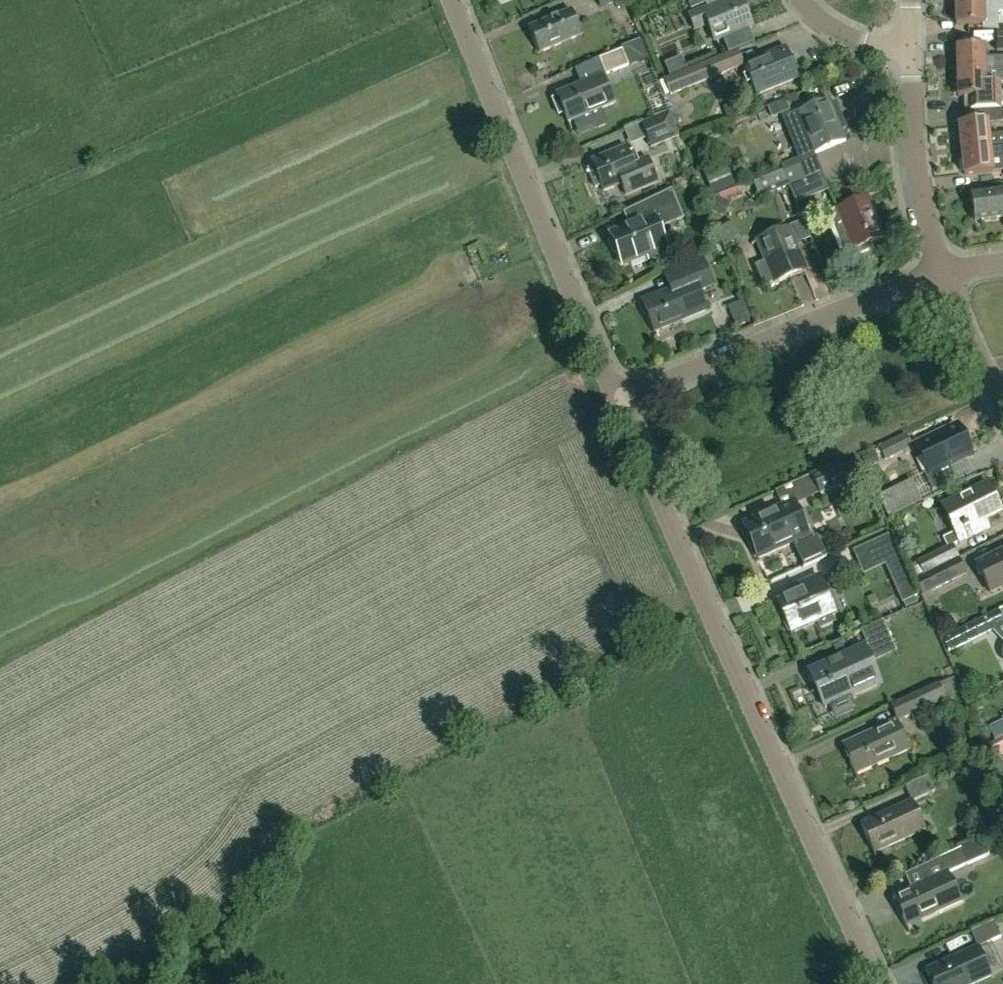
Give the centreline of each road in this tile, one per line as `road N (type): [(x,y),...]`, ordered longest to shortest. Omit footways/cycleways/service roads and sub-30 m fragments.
road 1 (residential): [(879,983),(617,401)]
road 2 (residential): [(617,401),(454,0)]
road 3 (residential): [(617,401),(941,270)]
road 4 (residential): [(941,270),(921,188),(908,46)]
road 5 (residential): [(1002,418),(941,270)]
road 6 (residential): [(908,46),(863,44),(814,20),(800,0)]

